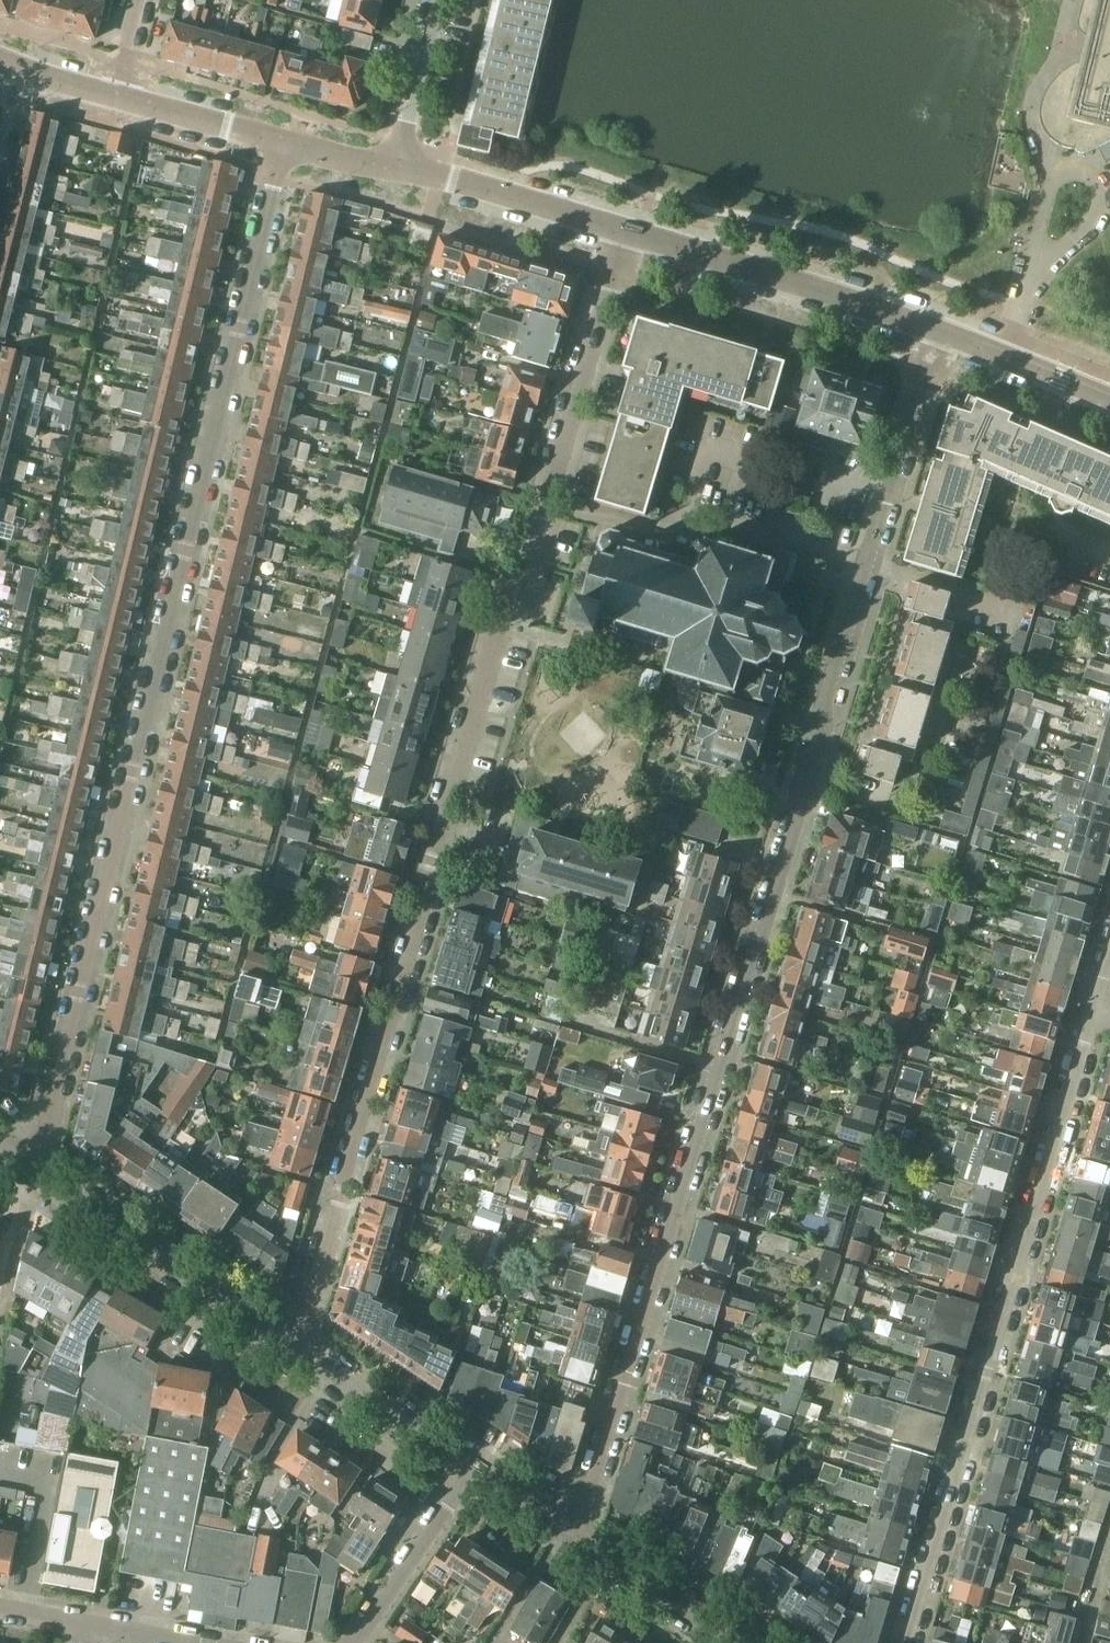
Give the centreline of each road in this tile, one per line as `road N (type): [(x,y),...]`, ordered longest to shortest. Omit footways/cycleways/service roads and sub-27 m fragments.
road 1 (residential): [(930,337),(756,947),(575,1536)]
road 2 (residential): [(625,244),(525,580),(507,601),(289,1349)]
road 3 (residential): [(25,1170),(42,1140),(285,139)]
road 4 (residential): [(905,1642),(1094,1010)]
road 5 (residential): [(289,1349),(25,1170)]
road 6 (tertiary): [(930,337),(625,244)]
road 7 (tertiary): [(625,244),(394,174)]
road 8 (residential): [(473,1468),(289,1349)]
road 9 (residential): [(473,1468),(350,1642)]
road 10 (residential): [(740,1642),(575,1536)]
road 11 (residential): [(192,1642),(0,1609)]
road 12 (tertiary): [(1109,405),(930,337)]
road 13 (residential): [(394,174),(436,0)]
road 14 (tertiary): [(285,139),(119,90)]
road 15 (residential): [(575,1536),(473,1468)]

